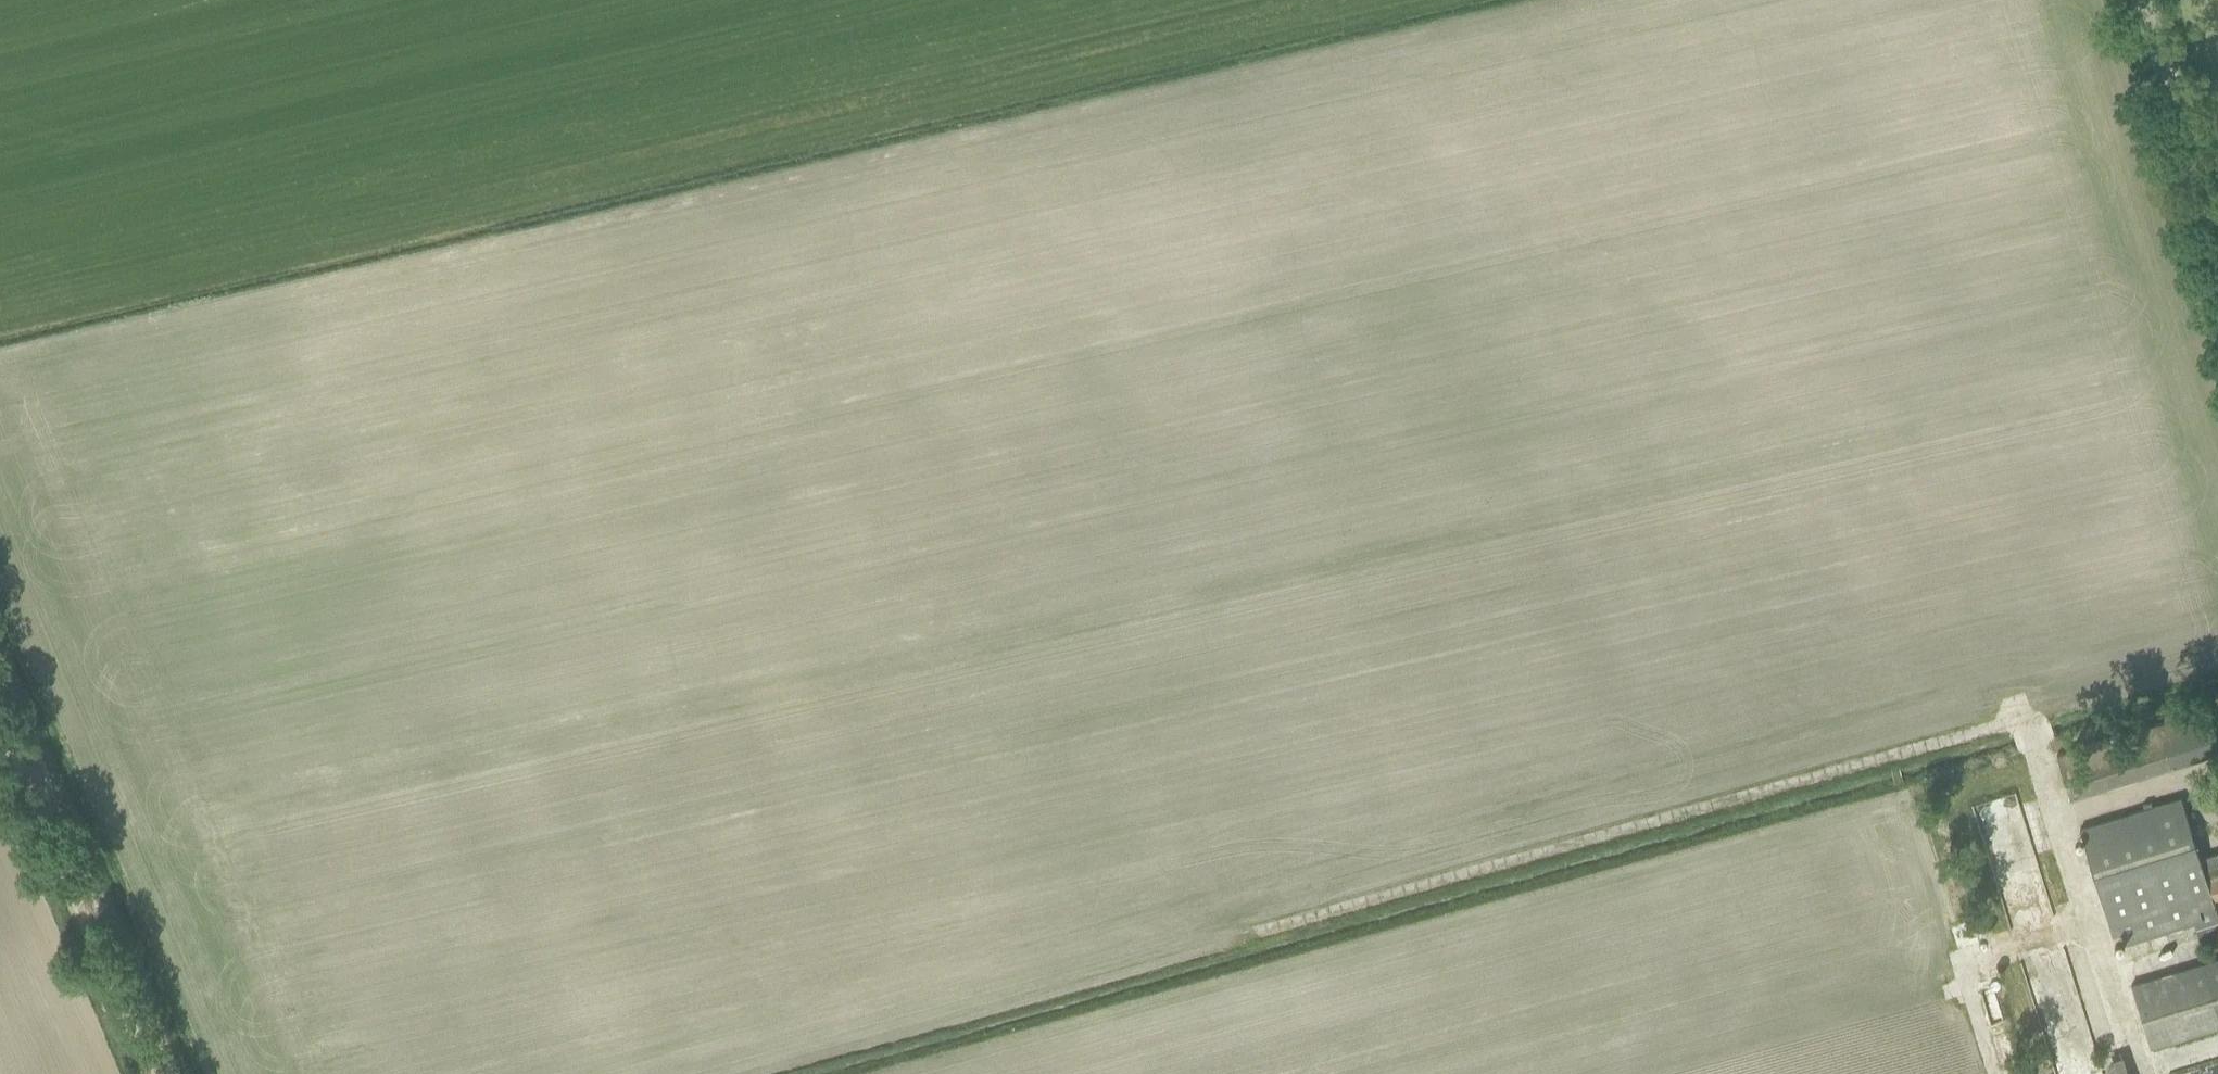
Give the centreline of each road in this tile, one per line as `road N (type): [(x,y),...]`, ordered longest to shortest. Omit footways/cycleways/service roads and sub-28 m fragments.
road 1 (track): [(0,706),(161,1073)]
road 2 (unclassified): [(2217,227),(2147,0)]

